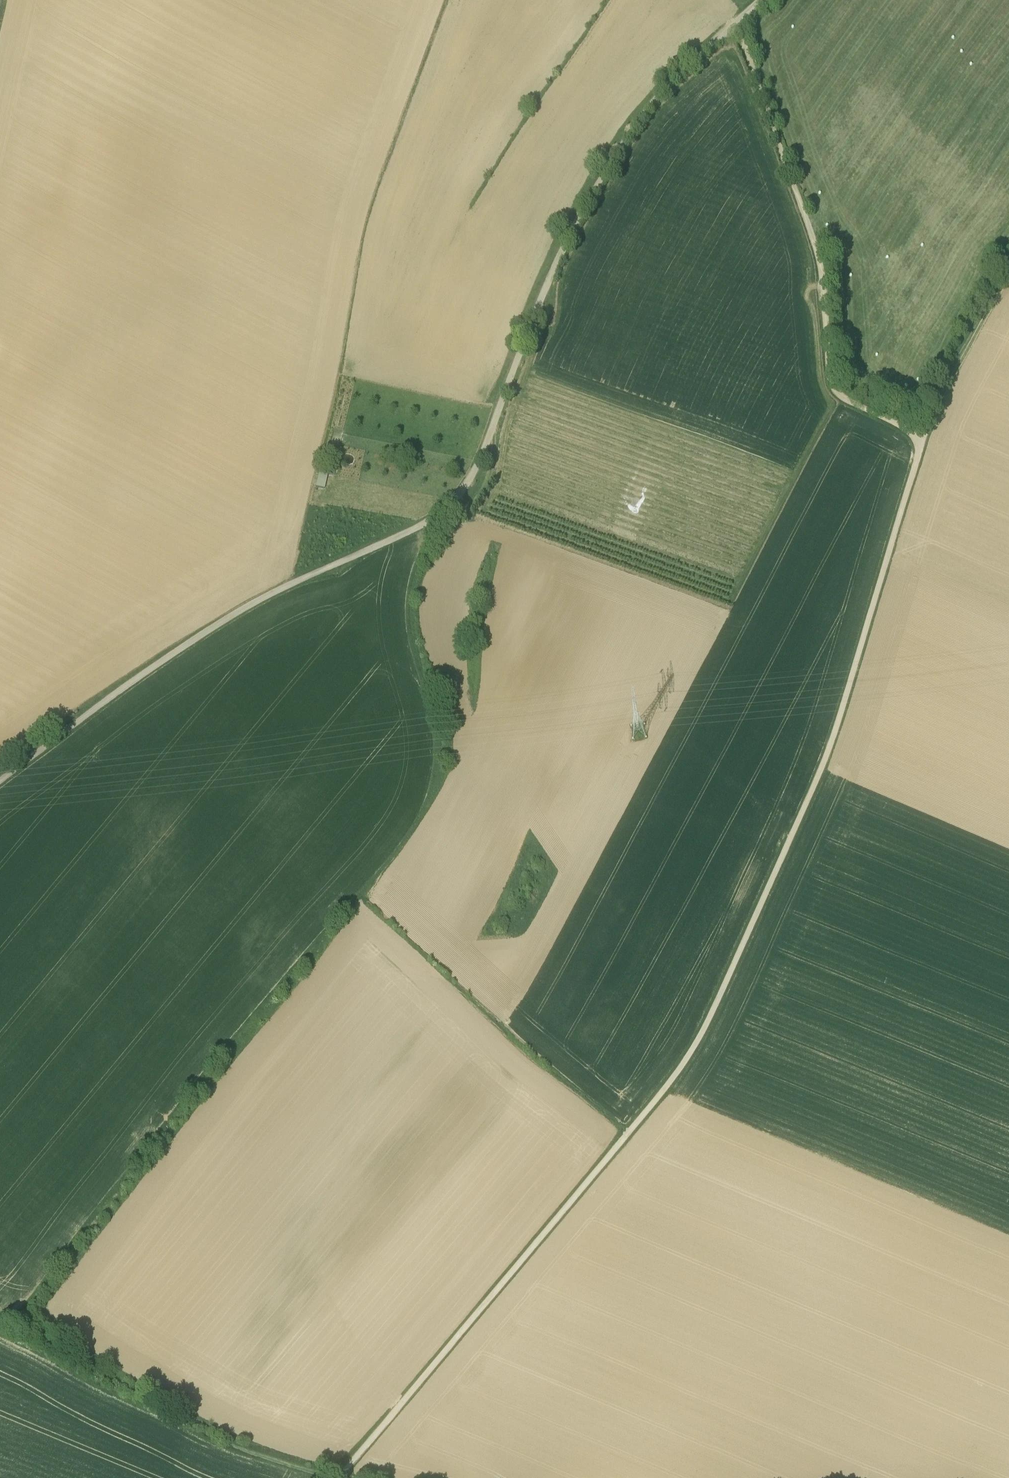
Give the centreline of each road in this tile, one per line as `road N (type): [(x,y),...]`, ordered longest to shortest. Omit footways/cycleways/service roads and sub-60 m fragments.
road 1 (unclassified): [(339,1477),(697,1042),(834,737),(914,469),(911,432),(831,384),(817,251),(734,25)]
road 2 (unclassified): [(0,780),(226,619),(408,532),(452,503),(479,461),(551,275),(599,182),(651,105),(734,25)]

